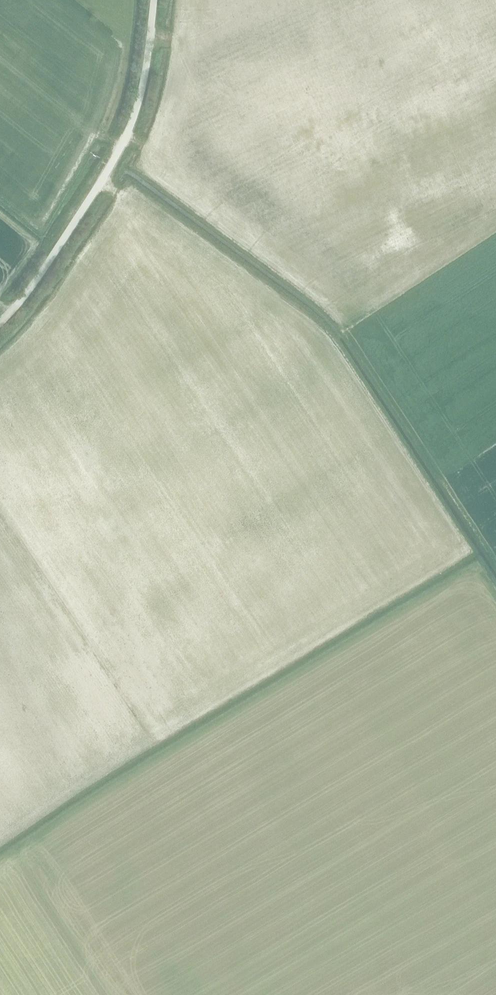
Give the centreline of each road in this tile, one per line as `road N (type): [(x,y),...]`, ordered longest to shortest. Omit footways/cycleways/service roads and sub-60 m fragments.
road 1 (unclassified): [(153,0),(130,128),(32,287),(0,323)]

